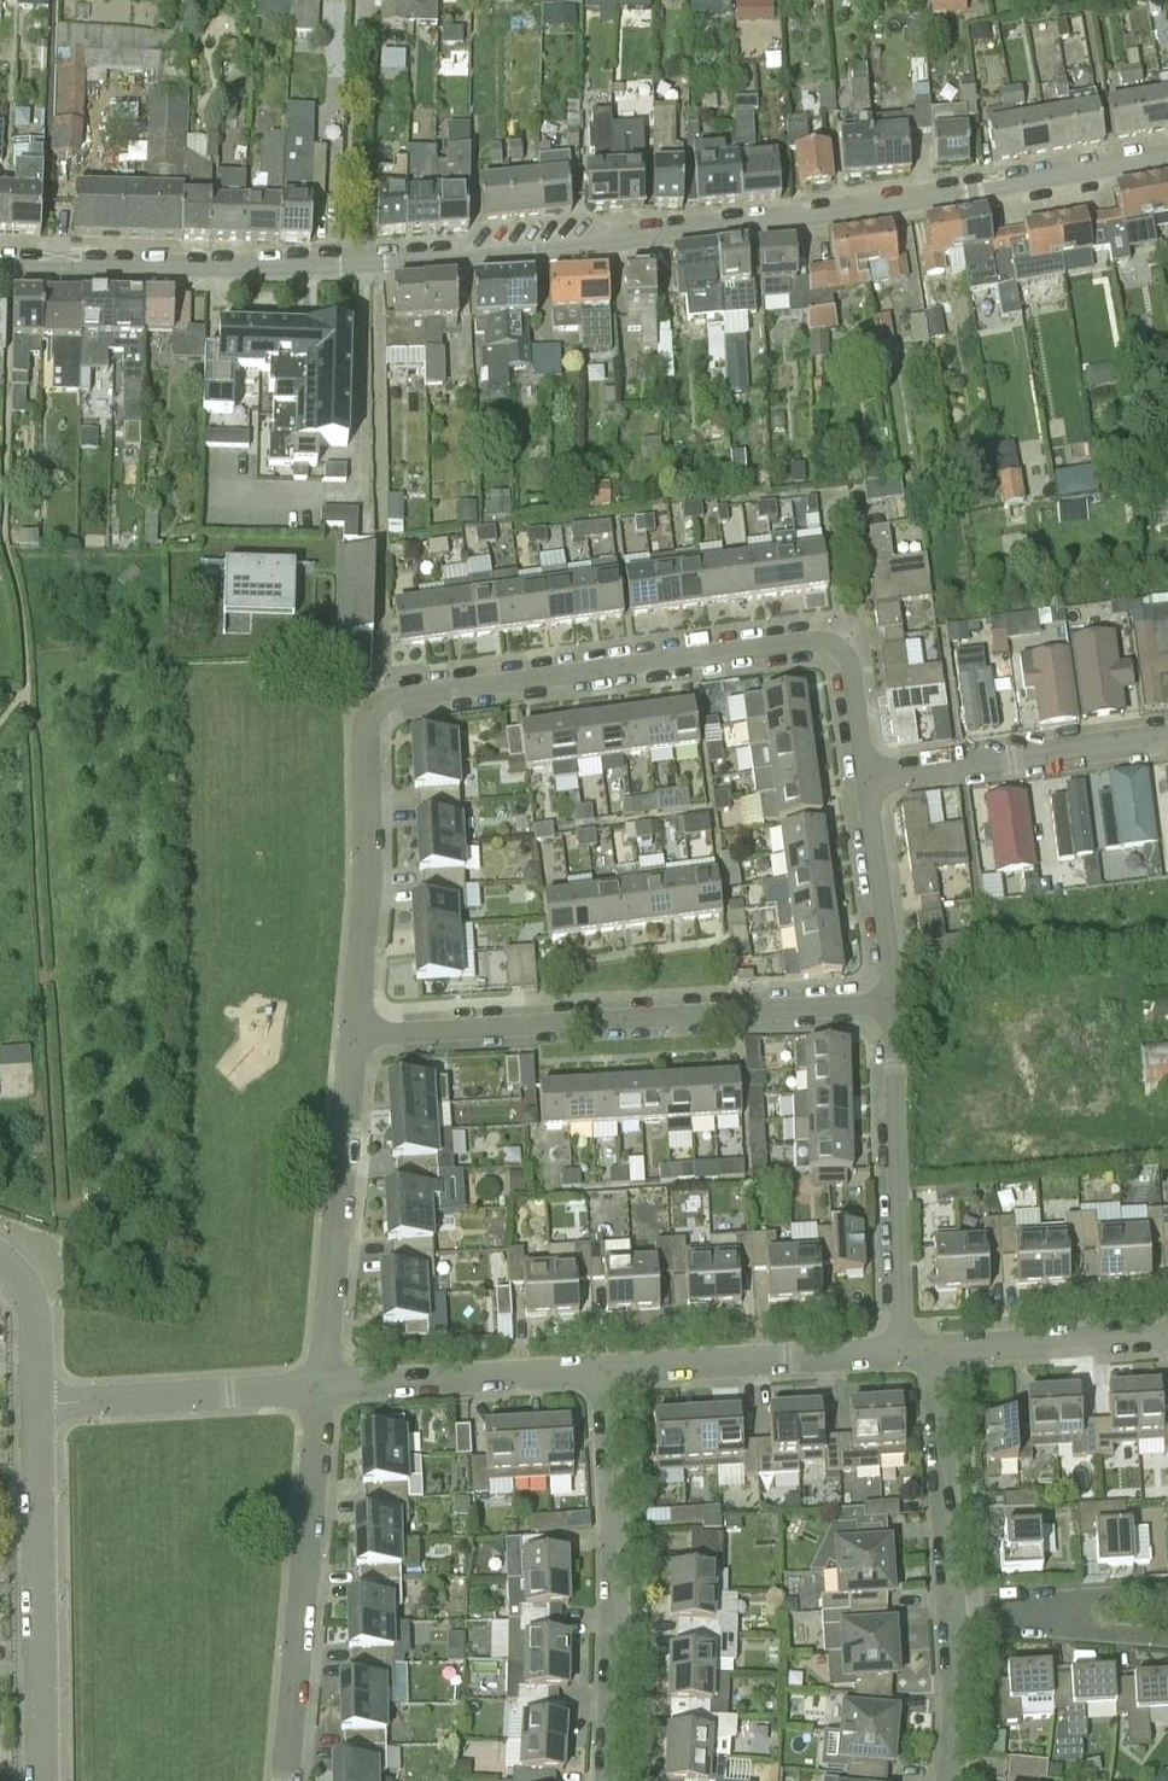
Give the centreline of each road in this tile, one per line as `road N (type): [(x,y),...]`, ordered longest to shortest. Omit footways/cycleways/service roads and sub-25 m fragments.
road 1 (residential): [(0,262),(342,263),(530,250),(728,228),(1167,156)]
road 2 (residential): [(357,1029),(368,735),(379,704),(822,641),(845,652),(854,670),(869,780)]
road 3 (residential): [(357,1029),(894,1004)]
road 4 (residential): [(611,1780),(618,1600),(602,1366)]
road 5 (residential): [(286,1780),(325,1383)]
road 6 (residential): [(325,1383),(357,1029)]
road 7 (residential): [(894,1004),(903,1350)]
road 8 (residential): [(602,1366),(903,1350)]
road 9 (residential): [(869,780),(1167,738)]
road 10 (residential): [(33,1409),(325,1383)]
road 11 (residential): [(325,1383),(602,1366)]
road 12 (residential): [(954,1615),(935,1347)]
road 13 (residential): [(935,1347),(1167,1334)]
road 14 (residential): [(869,780),(894,1004)]
road 15 (residential): [(40,1780),(39,1555)]
road 16 (residential): [(33,1409),(31,1293),(26,1274),(0,1255)]
road 17 (residential): [(951,1780),(954,1615)]
road 18 (residential): [(39,1555),(33,1409)]

